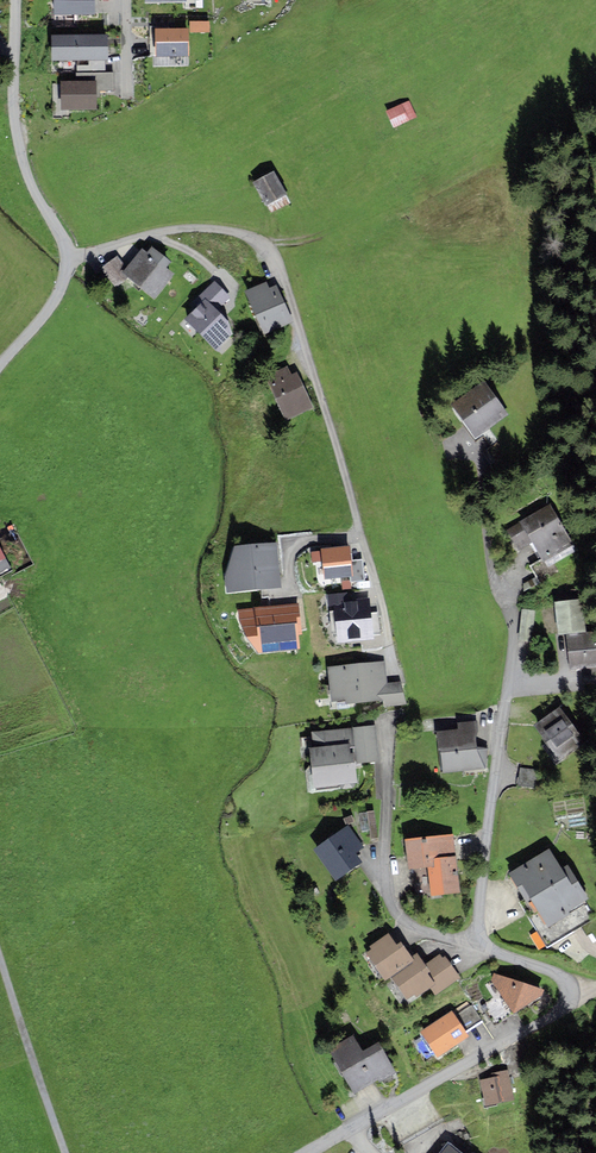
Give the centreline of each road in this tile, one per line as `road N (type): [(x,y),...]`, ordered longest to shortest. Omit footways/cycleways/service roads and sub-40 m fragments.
road 1 (residential): [(478,947),(516,624),(514,576),(498,569),(477,521),(496,451)]
road 2 (residential): [(310,1152),(561,1012),(575,991),(571,976),(478,947)]
road 3 (residential): [(0,365),(60,296),(70,260),(34,190),(19,137),(15,0)]
road 4 (residential): [(478,947),(404,927),(385,892),(390,728)]
road 5 (track): [(68,1152),(0,950)]

